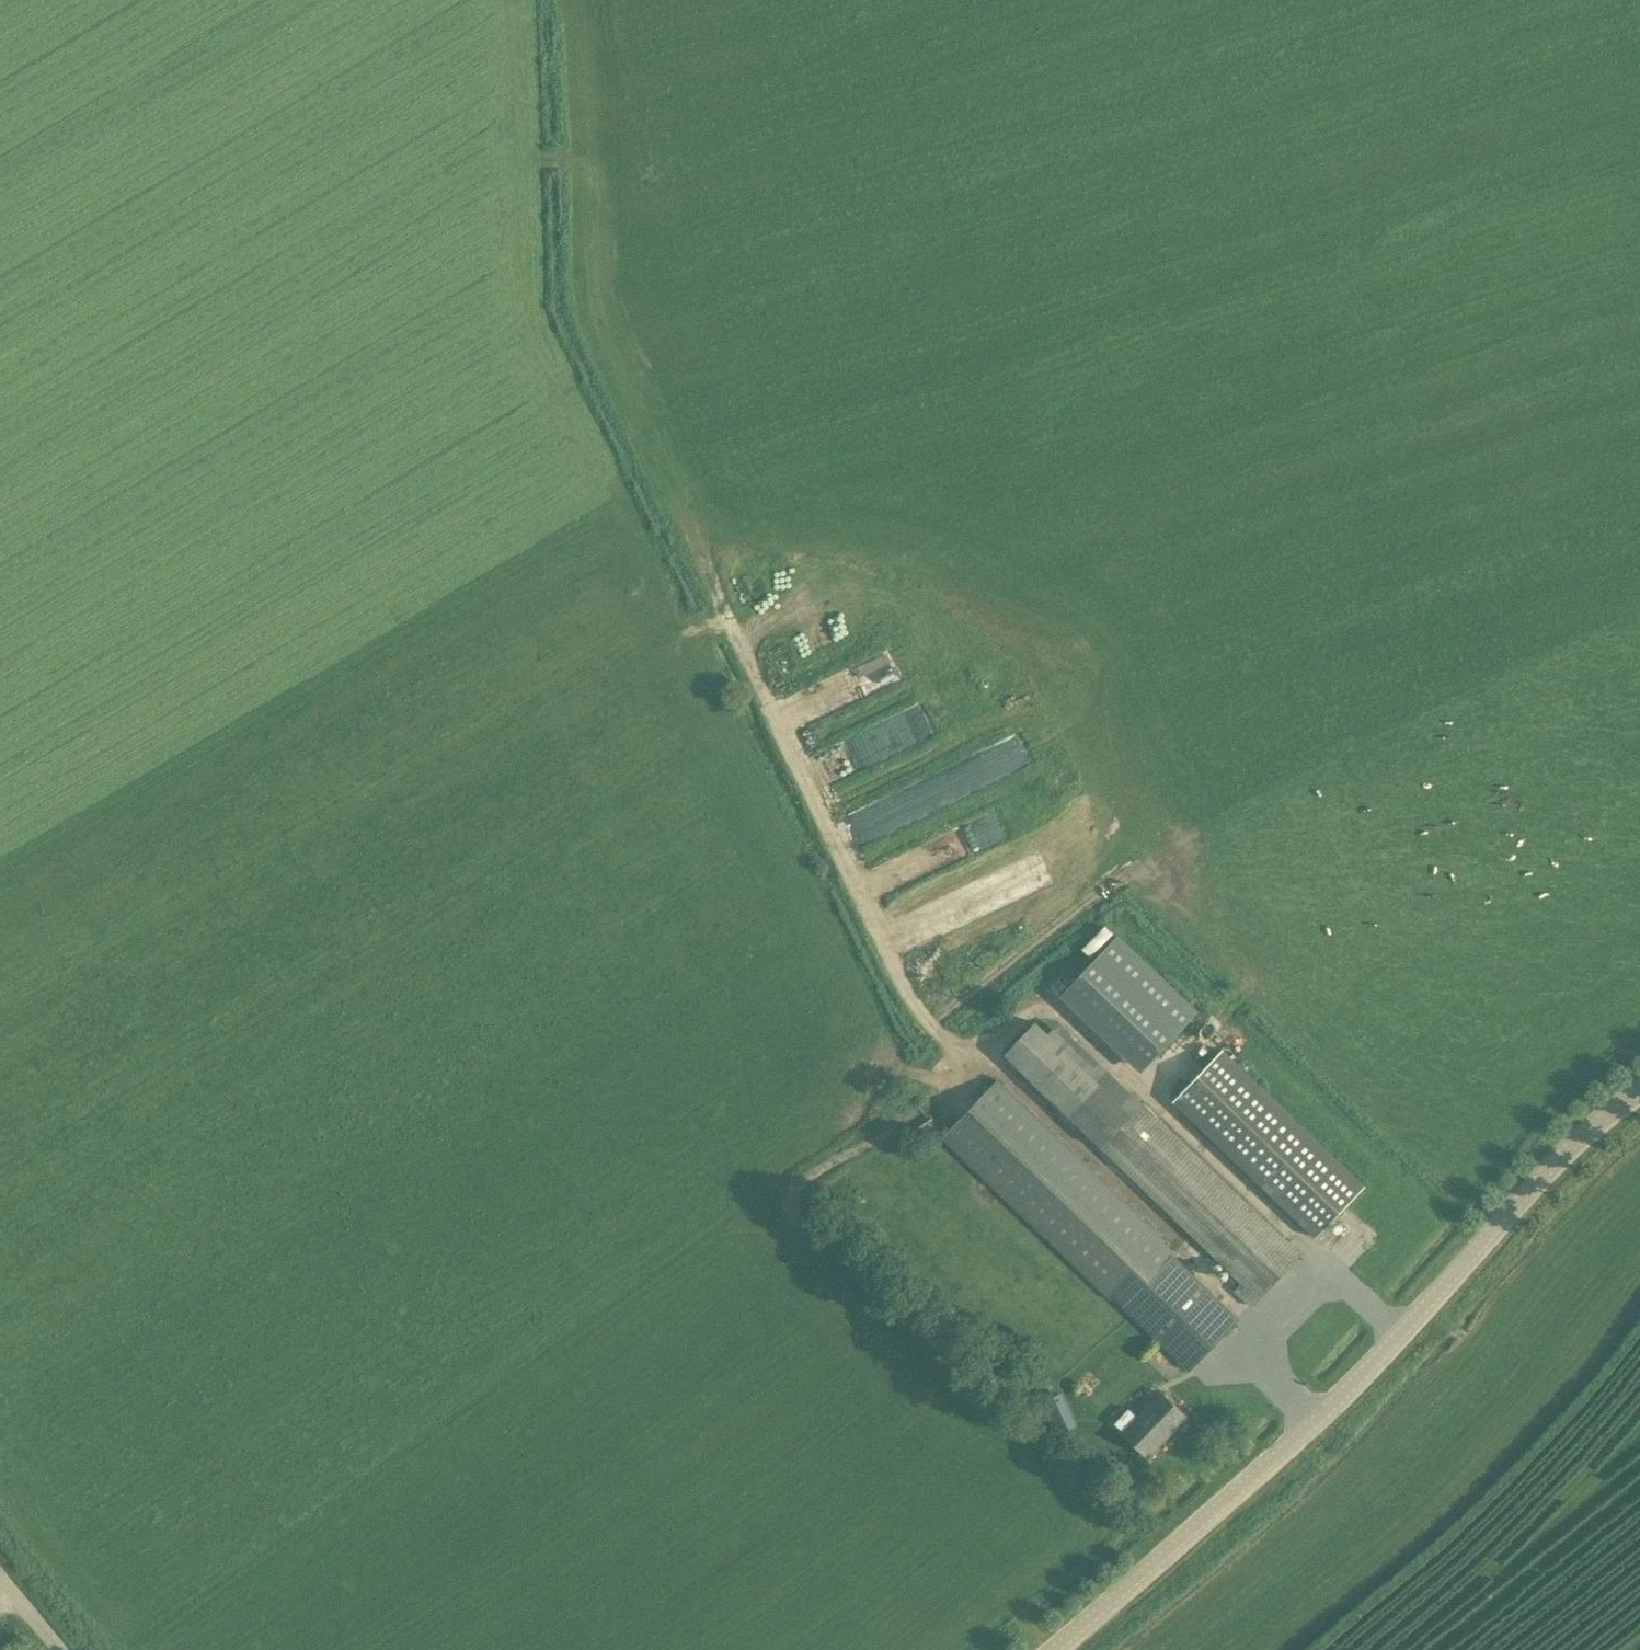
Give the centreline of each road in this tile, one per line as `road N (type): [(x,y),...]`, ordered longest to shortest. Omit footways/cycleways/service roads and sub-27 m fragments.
road 1 (unclassified): [(1017,1649),(1209,1498),(1360,1357),(1556,1142),(1639,1065)]

